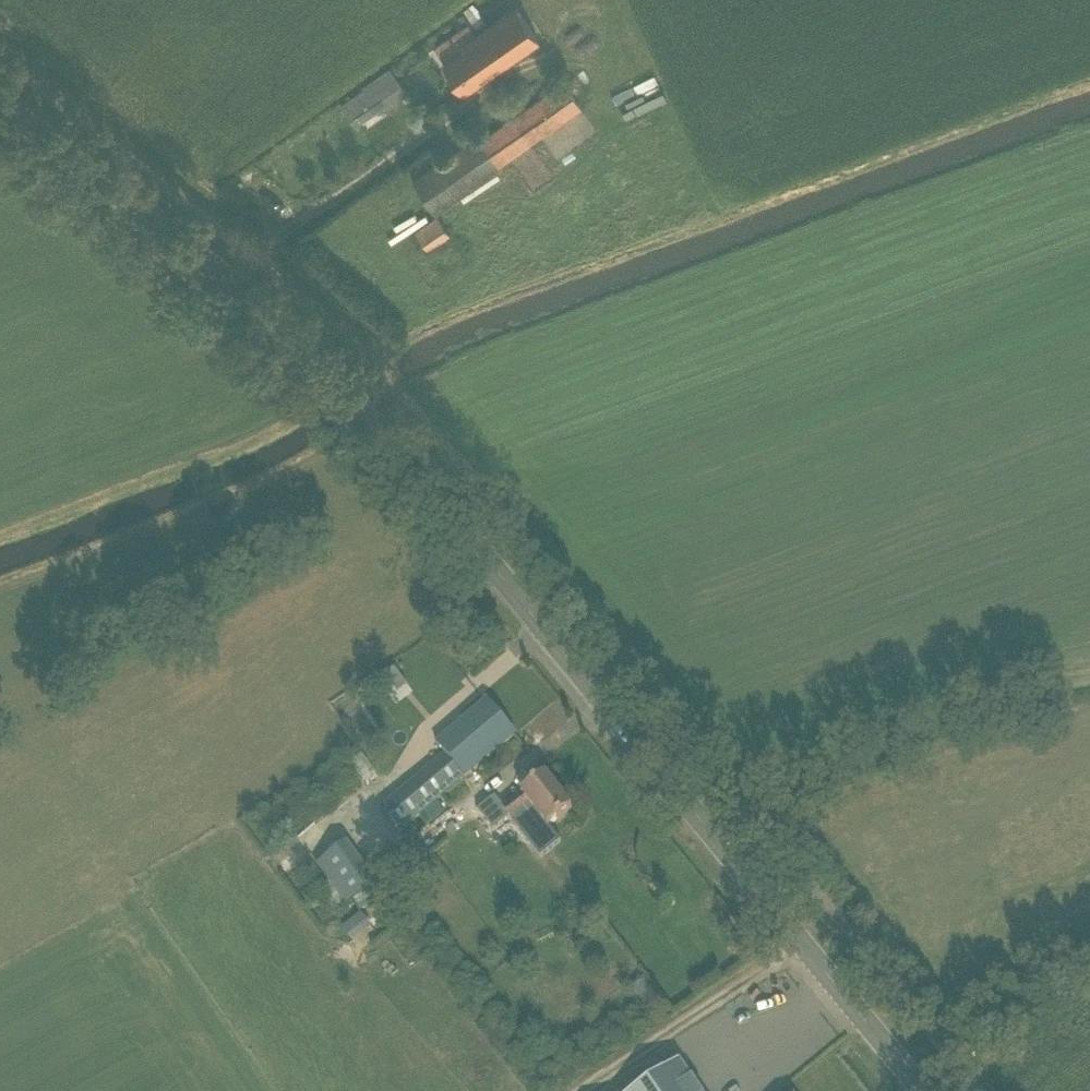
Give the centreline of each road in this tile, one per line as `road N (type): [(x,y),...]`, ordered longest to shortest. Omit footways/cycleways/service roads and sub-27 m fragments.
road 1 (secondary): [(917,1090),(394,437),(271,311),(0,105)]

